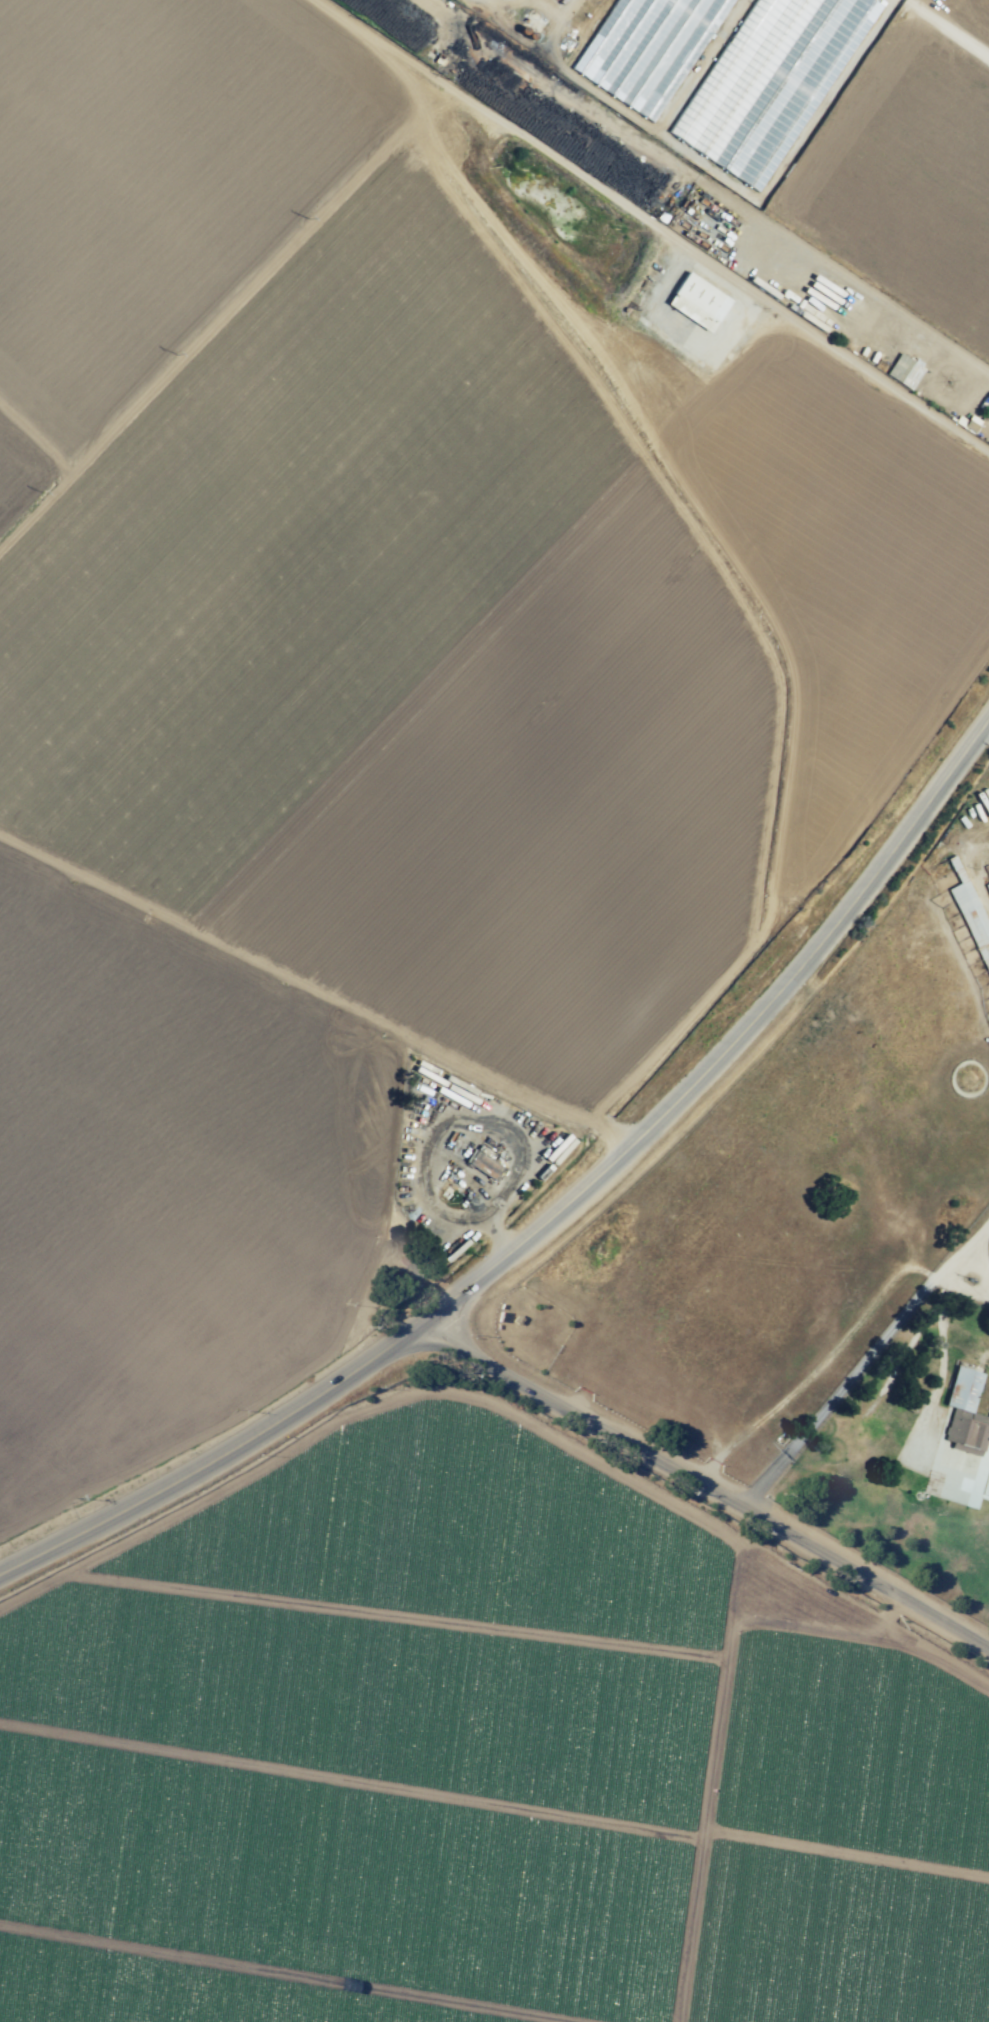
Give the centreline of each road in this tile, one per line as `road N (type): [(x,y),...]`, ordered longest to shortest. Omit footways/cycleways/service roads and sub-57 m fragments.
road 1 (tertiary): [(0,1576),(286,1420),(433,1317),(599,1175),(763,1005),(865,885),(988,717)]
road 2 (residential): [(988,1649),(433,1317)]

